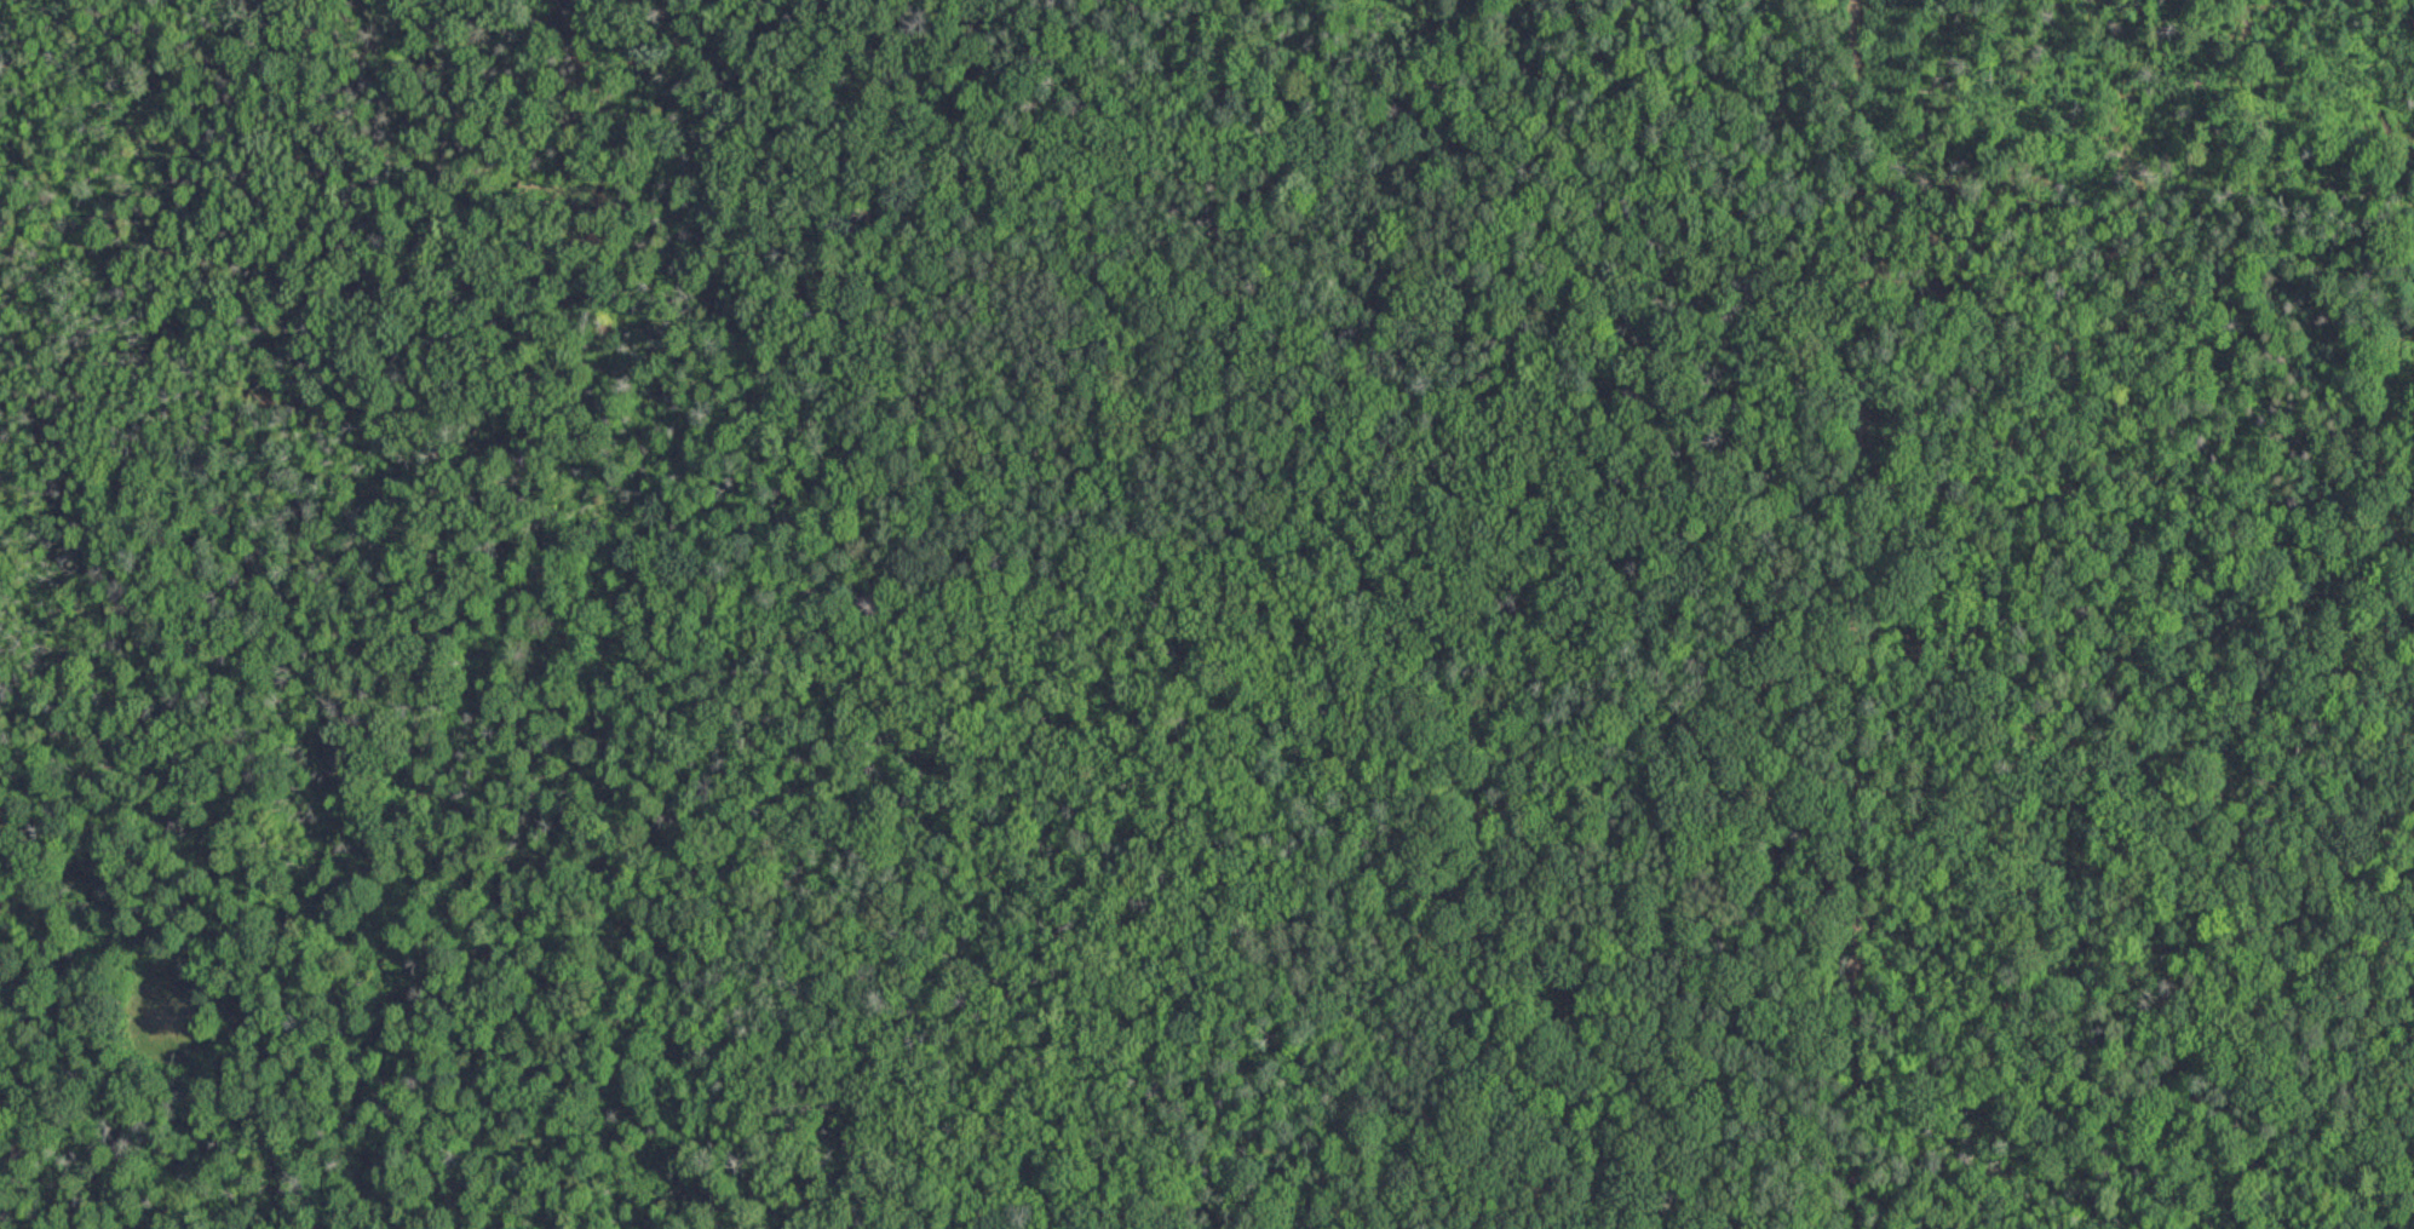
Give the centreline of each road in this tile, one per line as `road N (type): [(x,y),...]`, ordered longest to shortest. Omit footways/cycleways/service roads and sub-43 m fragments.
road 1 (residential): [(1856,1228),(1849,0)]
road 2 (track): [(1849,229),(2098,283),(2413,369)]

